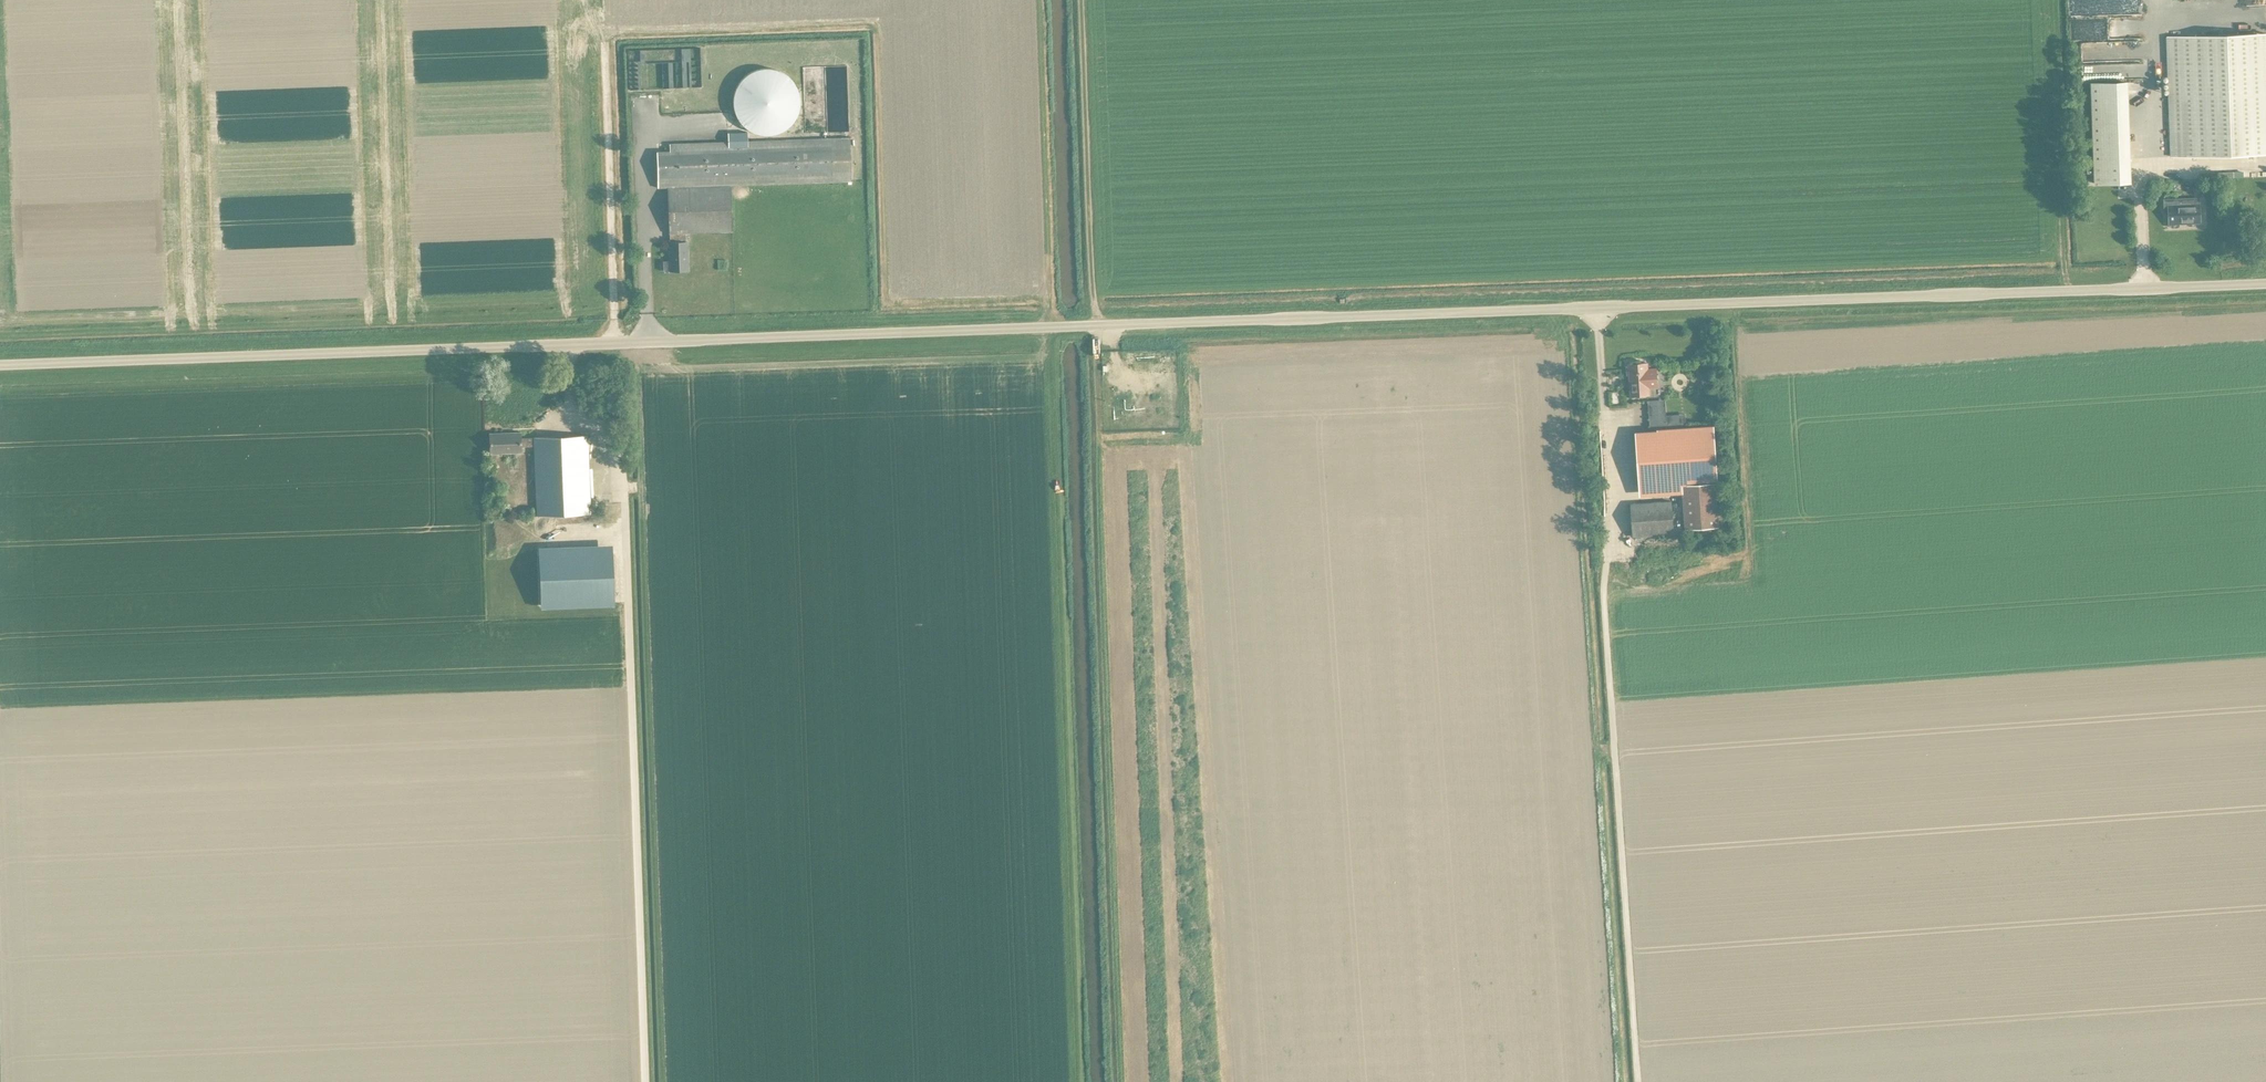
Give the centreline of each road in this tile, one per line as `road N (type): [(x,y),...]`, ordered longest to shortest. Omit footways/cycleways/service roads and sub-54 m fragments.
road 1 (unclassified): [(0,367),(2265,284)]
road 2 (track): [(624,505),(645,1081)]
road 3 (track): [(1096,327),(1080,0)]
road 4 (track): [(603,44),(614,344)]

